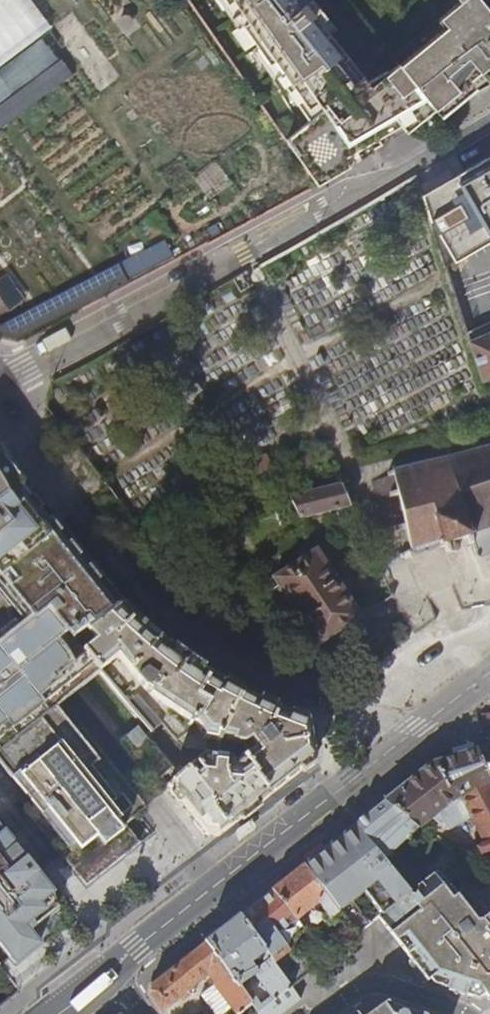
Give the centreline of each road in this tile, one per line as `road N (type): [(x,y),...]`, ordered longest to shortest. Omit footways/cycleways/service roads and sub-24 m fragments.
road 1 (tertiary): [(113,967),(489,677)]
road 2 (residential): [(335,202),(0,379)]
road 3 (residential): [(489,120),(335,202)]
road 4 (residential): [(326,1013),(387,988),(461,1013)]

